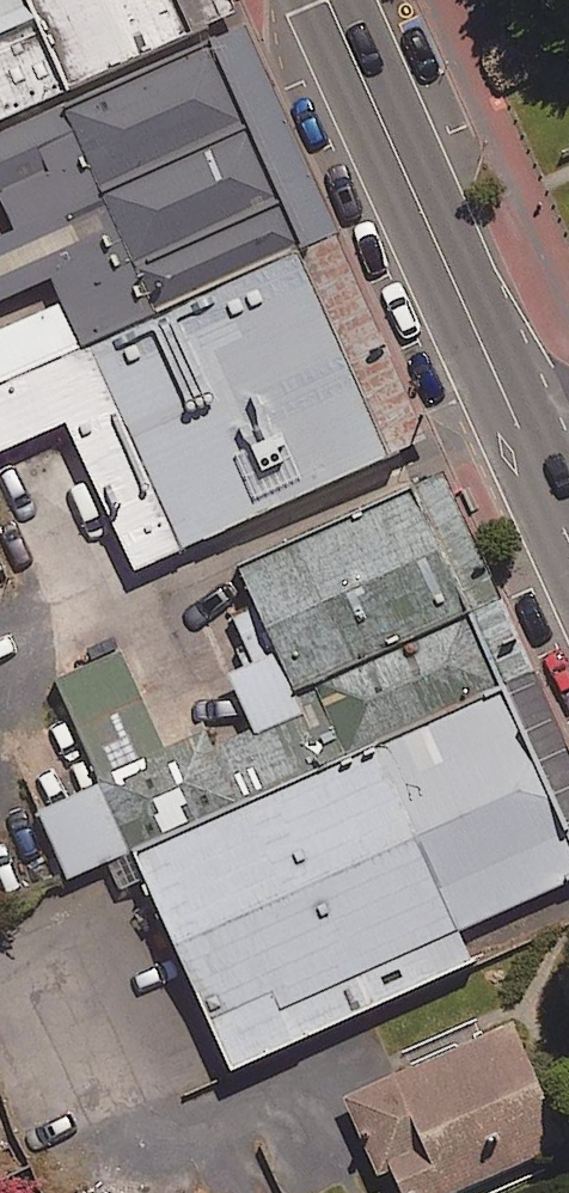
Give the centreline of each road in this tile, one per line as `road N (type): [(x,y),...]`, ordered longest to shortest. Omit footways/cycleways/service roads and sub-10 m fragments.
road 1 (primary): [(329,0),(539,474)]

